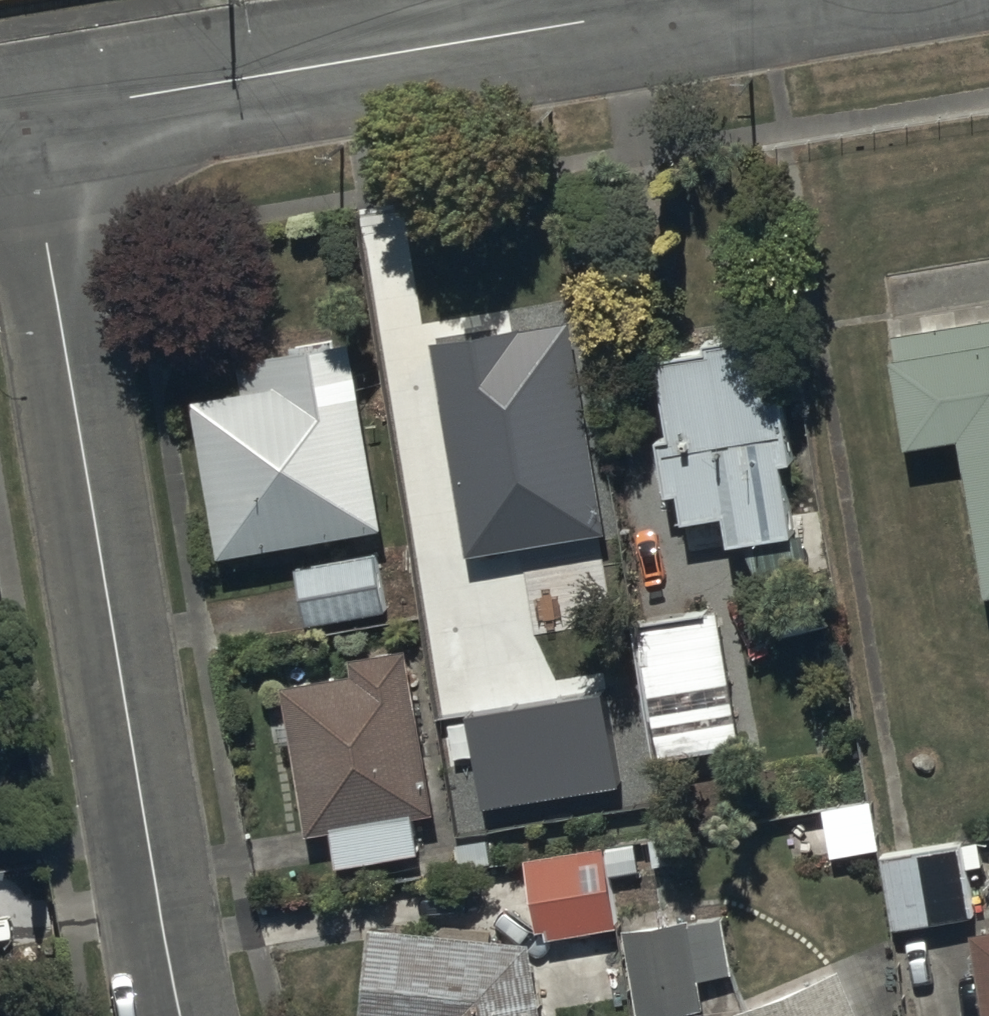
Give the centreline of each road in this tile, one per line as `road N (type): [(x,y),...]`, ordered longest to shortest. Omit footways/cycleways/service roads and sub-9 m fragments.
road 1 (residential): [(184,1015),(160,925),(21,140)]
road 2 (residential): [(679,14),(21,140)]

